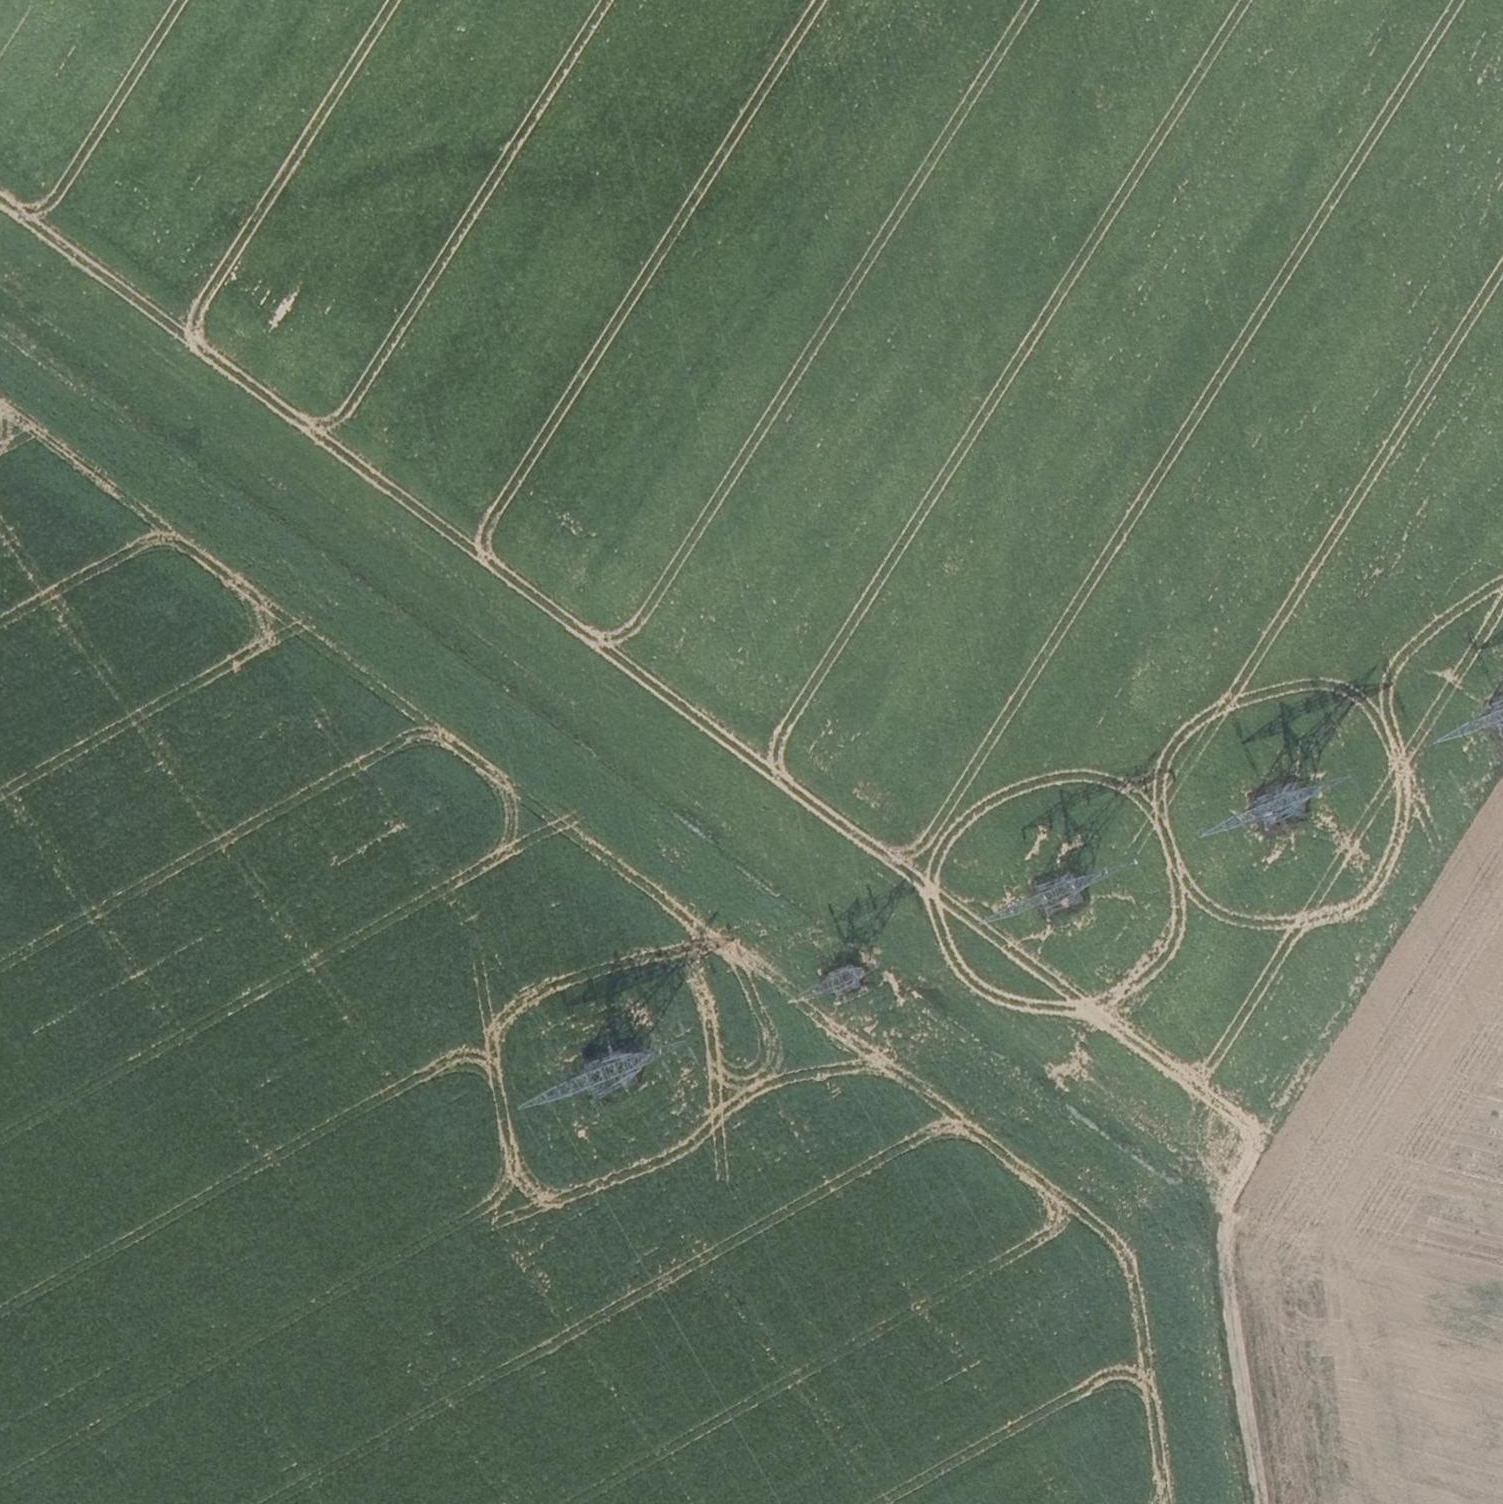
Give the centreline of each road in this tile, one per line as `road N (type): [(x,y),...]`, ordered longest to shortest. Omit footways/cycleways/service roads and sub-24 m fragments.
road 1 (track): [(1254,1503),(1214,1224)]

